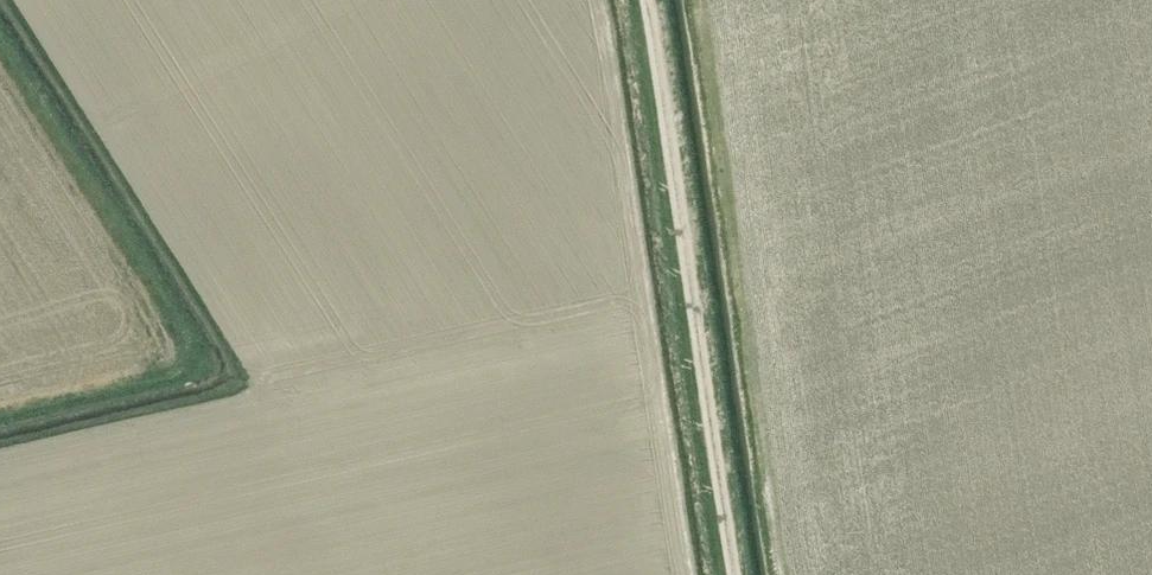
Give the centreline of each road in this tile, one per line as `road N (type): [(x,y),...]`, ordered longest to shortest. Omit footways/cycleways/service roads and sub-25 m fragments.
road 1 (track): [(727,574),(619,0)]

